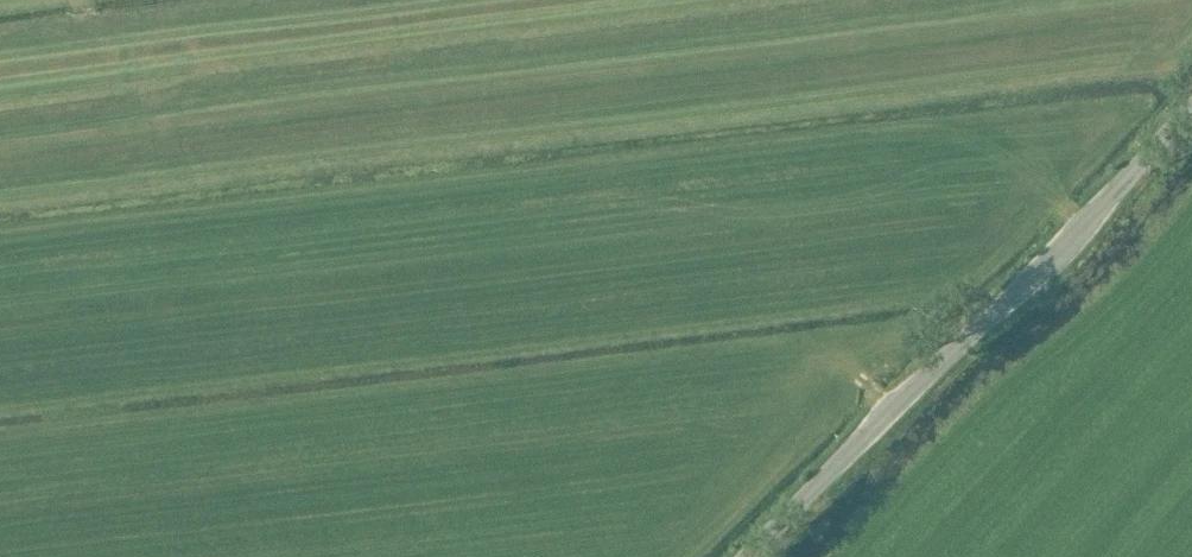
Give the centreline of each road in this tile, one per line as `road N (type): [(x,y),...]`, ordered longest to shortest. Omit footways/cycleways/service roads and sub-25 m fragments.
road 1 (unclassified): [(756,556),(1191,112)]

